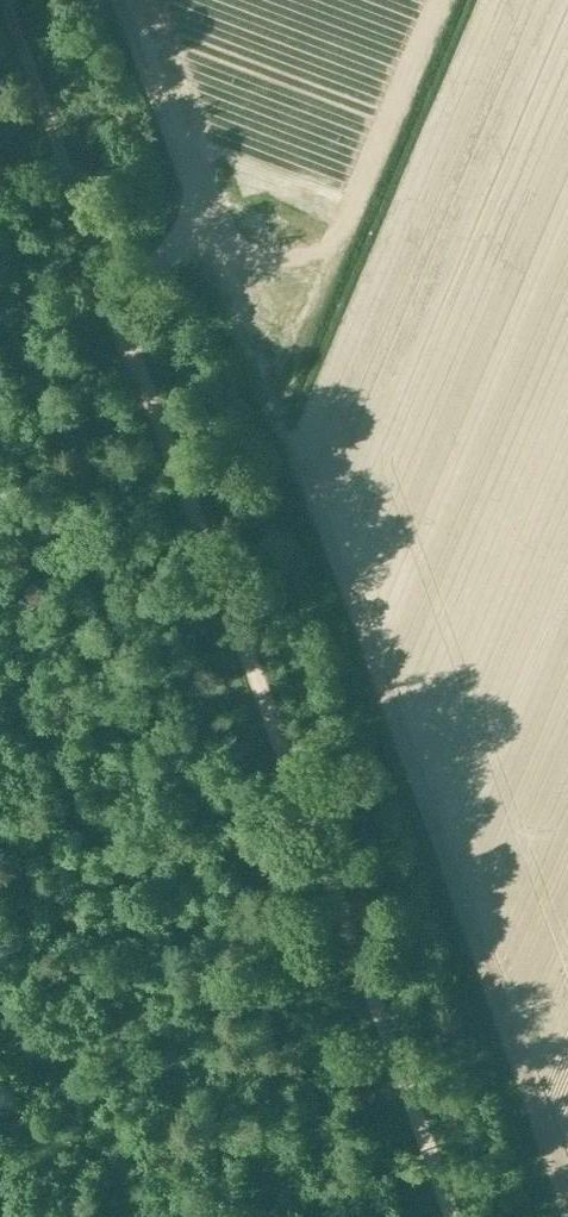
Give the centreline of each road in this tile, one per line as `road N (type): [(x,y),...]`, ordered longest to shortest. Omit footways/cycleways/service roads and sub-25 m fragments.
road 1 (track): [(2,0),(453,1216)]
road 2 (track): [(196,223),(279,437),(303,462),(523,1094)]
road 3 (track): [(134,0),(193,172),(196,223),(113,295)]

